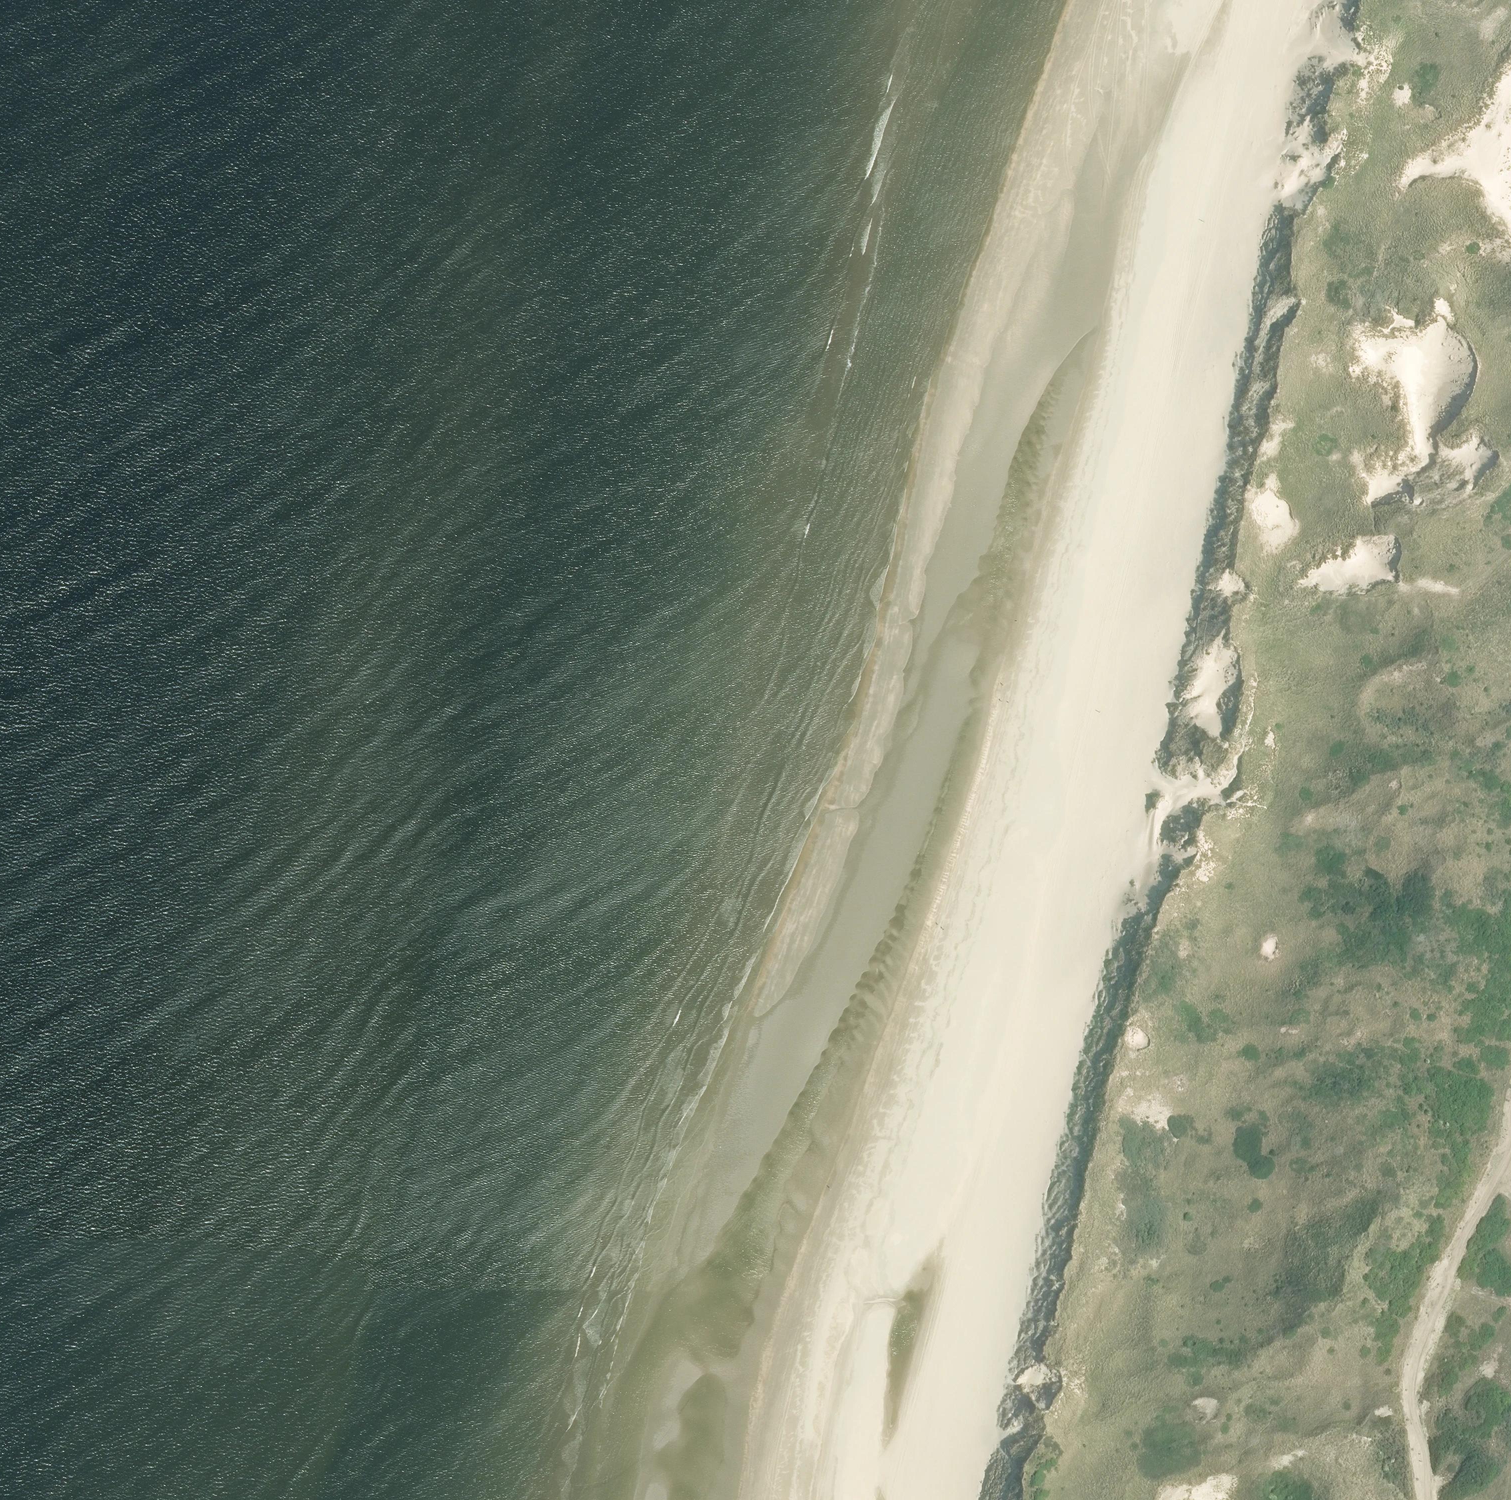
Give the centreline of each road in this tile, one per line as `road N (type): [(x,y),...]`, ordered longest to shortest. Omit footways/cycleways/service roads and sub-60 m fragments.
road 1 (track): [(1510,1134),(1445,1280),(1415,1369),(1428,1499)]

